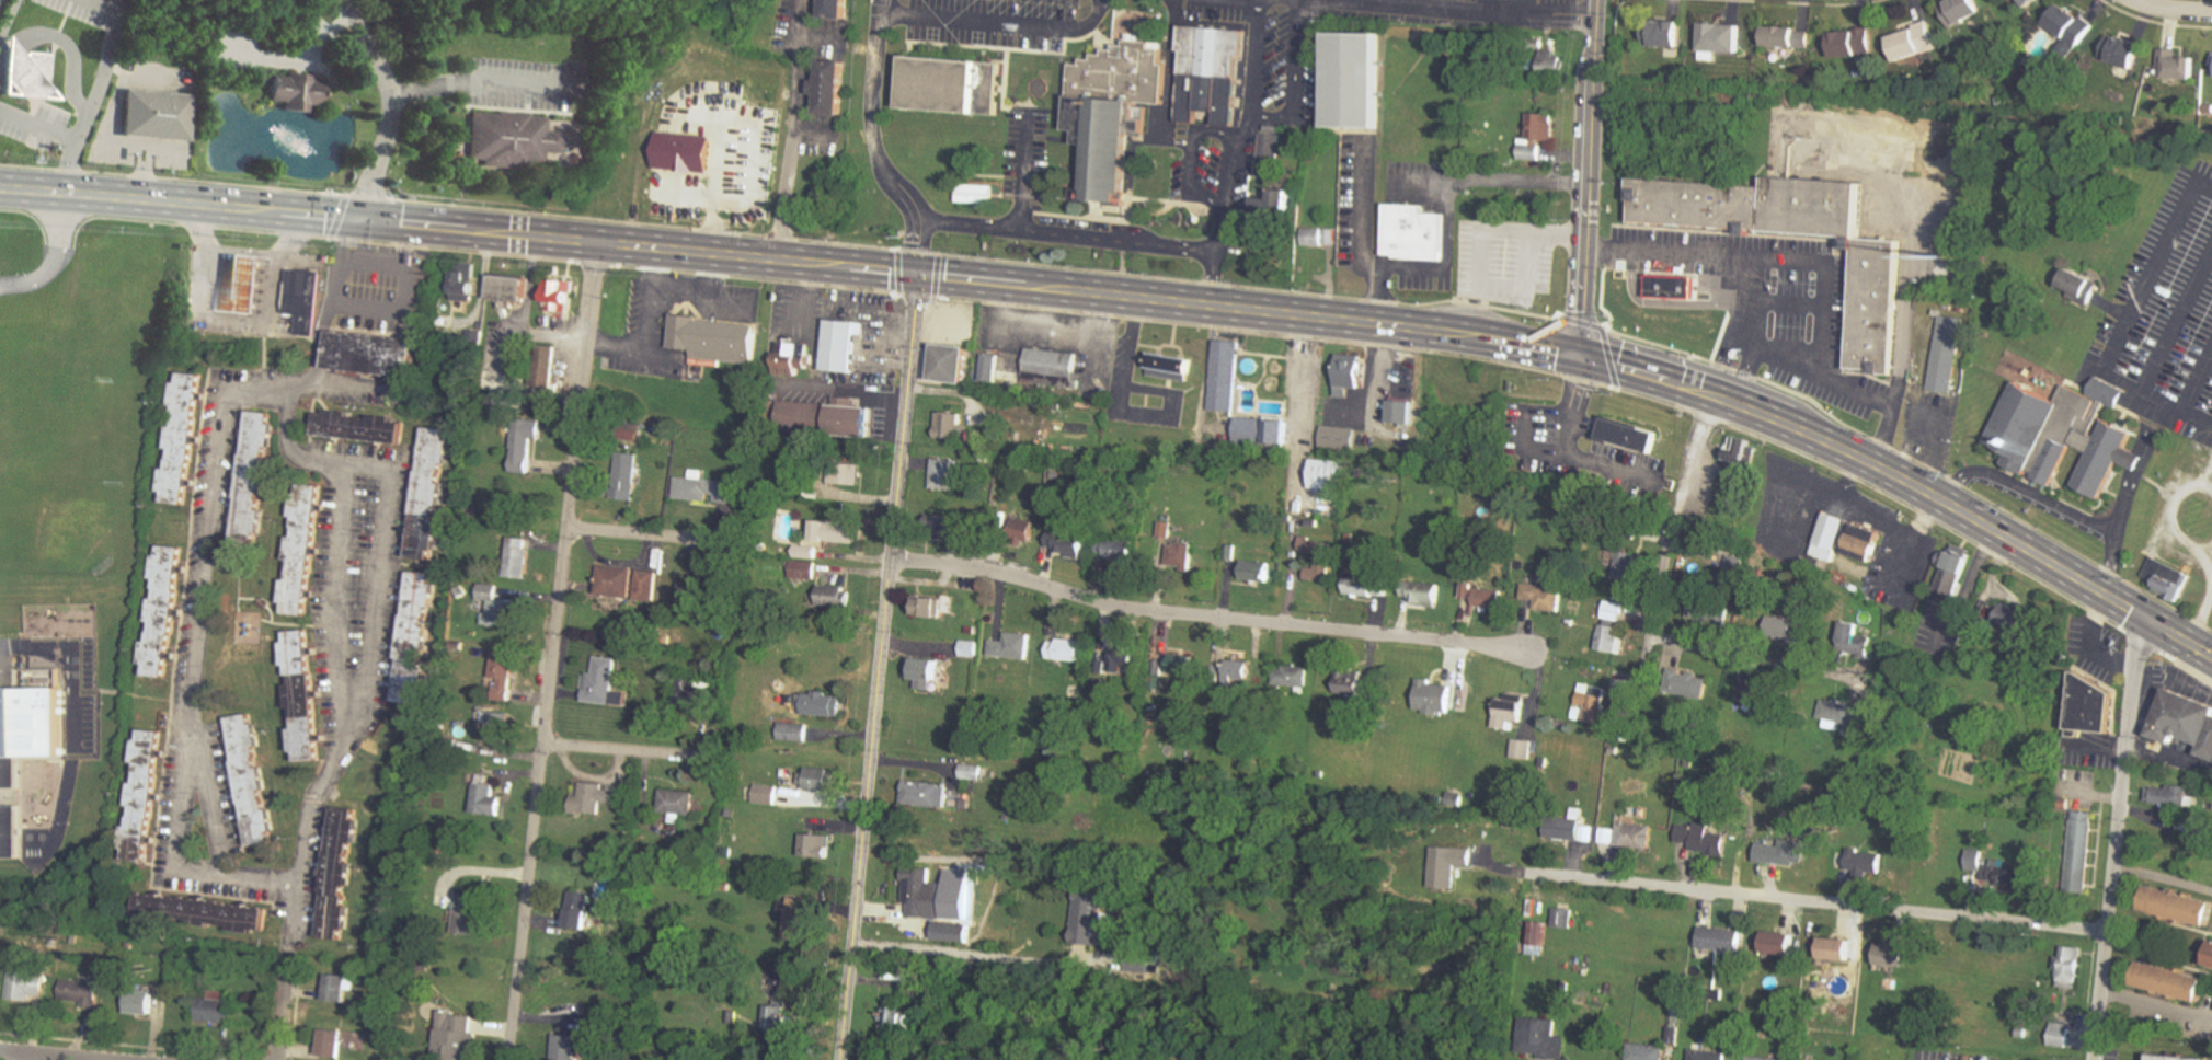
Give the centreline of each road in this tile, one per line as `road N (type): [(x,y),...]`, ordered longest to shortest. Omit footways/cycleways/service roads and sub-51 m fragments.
road 1 (residential): [(509,1059),(598,241)]
road 2 (residential): [(840,1059),(919,276)]
road 3 (residential): [(287,404),(296,459),(365,469),(347,738),(309,799),(274,1059)]
road 4 (residential): [(298,885),(174,873),(224,395),(287,404)]
road 5 (residential): [(892,556),(997,572),(1119,608),(1527,649)]
road 6 (residential): [(1525,873),(2107,932)]
road 7 (primary): [(1800,428),(1881,466),(2211,659)]
road 8 (residential): [(2095,1059),(2144,619)]
road 9 (primary): [(472,228),(839,266)]
road 10 (primary): [(0,191),(280,210)]
road 11 (tertiary): [(1585,356),(1595,84)]
road 12 (primary): [(1215,304),(1483,335)]
road 13 (residential): [(1649,640),(1708,394)]
road 14 (residential): [(1859,679),(1649,640)]
road 15 (residential): [(287,404),(317,368),(357,217)]
road 16 (primary): [(1027,286),(1215,304)]
road 17 (residential): [(377,162),(390,96),(346,0)]
road 18 (residential): [(542,742),(710,759)]
road 19 (residential): [(568,527),(734,542)]
road 20 (residential): [(390,96),(449,81),(549,84)]
road 21 (primary): [(1663,380),(1800,428)]

